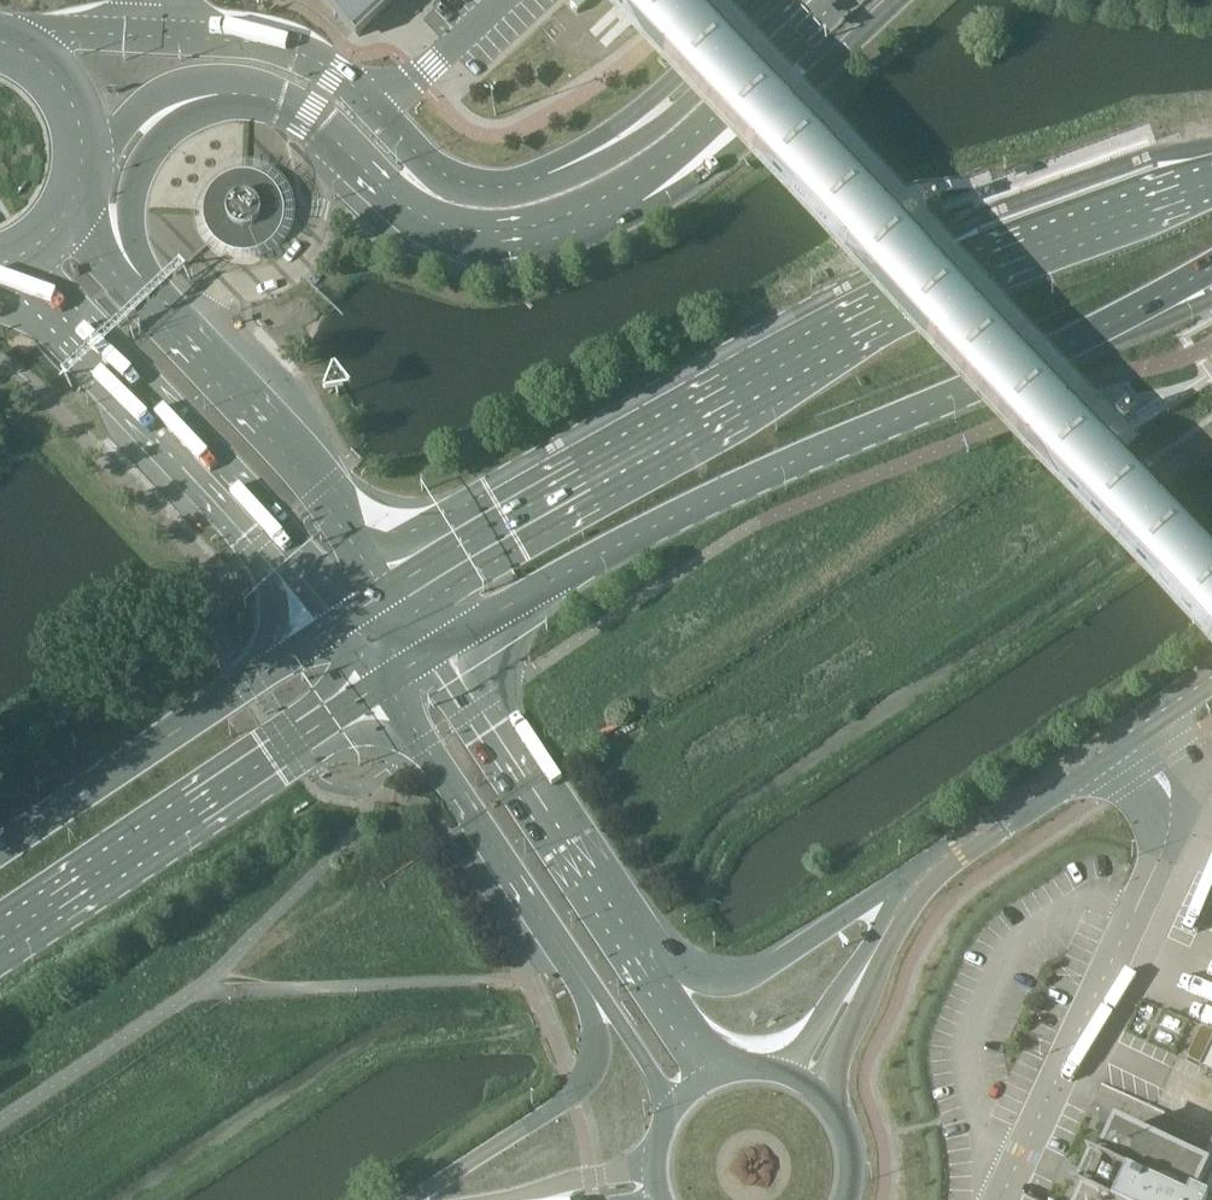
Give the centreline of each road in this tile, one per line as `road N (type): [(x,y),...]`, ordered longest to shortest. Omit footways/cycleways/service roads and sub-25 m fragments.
road 1 (primary): [(1211,185),(967,272),(849,330),(661,427),(388,591)]
road 2 (primary): [(438,661),(609,551),(1038,360),(1211,266)]
road 3 (unclassified): [(1002,1199),(1180,814),(1135,735)]
road 4 (unclassified): [(388,591),(320,491),(68,217)]
road 5 (unclassified): [(15,262),(343,622)]
road 6 (primary): [(0,942),(388,693)]
road 7 (primary): [(343,622),(0,849)]
road 8 (unclassified): [(655,985),(438,661)]
road 9 (unclassified): [(388,693),(581,970)]
road 10 (unclassified): [(953,849),(761,972),(711,984),(655,985)]
road 11 (unclassified): [(581,970),(599,1034),(595,1070),(524,1130),(418,1199)]
road 12 (unclassified): [(68,217),(86,163),(81,119),(60,80),(0,41)]
road 13 (unclassified): [(953,849),(1135,735)]
road 14 (unclassified): [(581,970),(676,1107)]
road 15 (unclassified): [(656,1159),(519,1199)]
road 16 (unclassified): [(826,1098),(867,1003),(871,964)]
road 17 (unclassified): [(953,849),(899,914),(871,964)]
road 18 (unclassified): [(871,964),(780,1072)]

